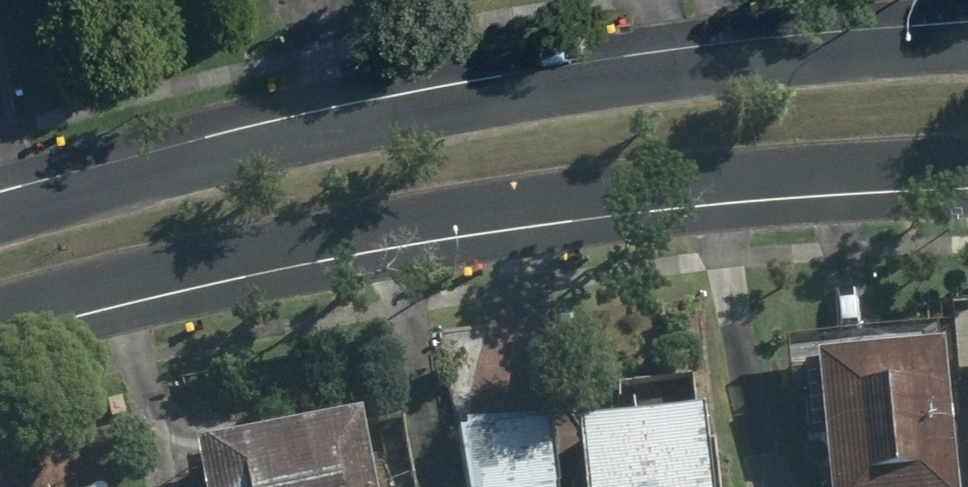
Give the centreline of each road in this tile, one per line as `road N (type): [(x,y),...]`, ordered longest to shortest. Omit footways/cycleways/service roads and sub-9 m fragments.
road 1 (unclassified): [(0,209),(342,117),(614,62),(967,33)]
road 2 (unclassified): [(967,175),(761,186),(345,240),(0,325)]

